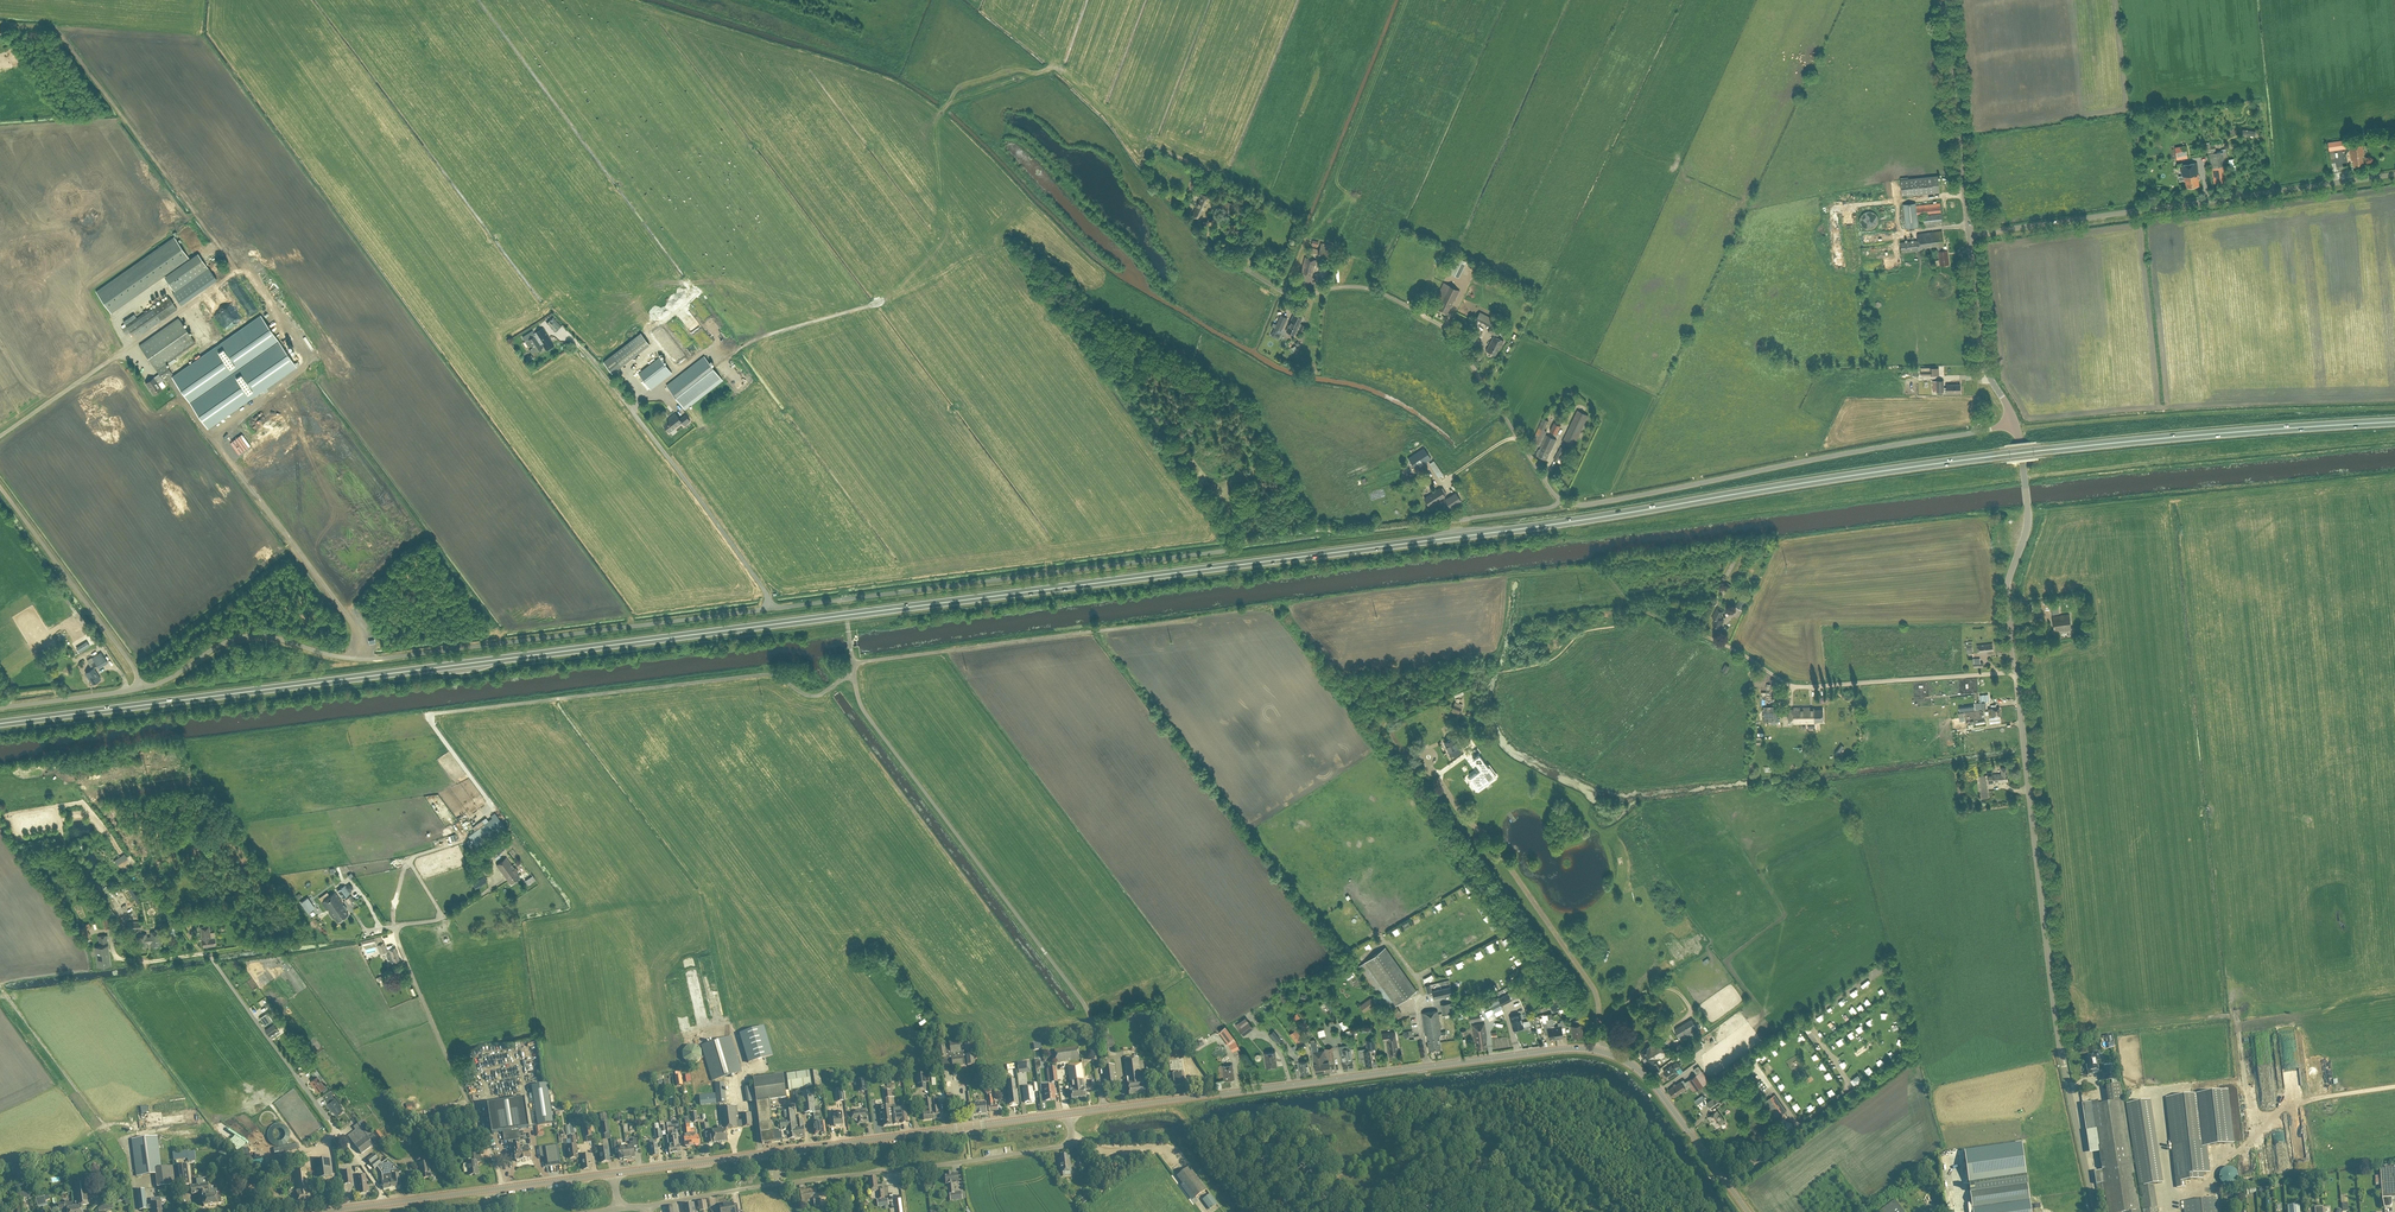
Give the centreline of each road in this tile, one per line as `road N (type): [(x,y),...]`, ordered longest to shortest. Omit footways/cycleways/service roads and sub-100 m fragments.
road 1 (trunk): [(0,723),(1581,520),(2005,454),(2394,420)]
road 2 (unclassified): [(140,688),(241,637),(379,658),(1225,550)]
road 3 (unclassified): [(2014,420),(1573,504),(1552,491),(1439,324),(1371,289),(1292,298),(1211,248)]
road 4 (tertiary): [(2096,1211),(2058,1032),(2007,598),(2028,519),(2014,420)]
road 5 (track): [(34,26),(58,29),(313,366),(214,439)]
road 6 (unclassified): [(1102,1110),(1078,1004),(860,705),(855,673)]
road 7 (tertiary): [(1102,1110),(1565,1049),(1604,1052)]
road 8 (tertiary): [(613,1174),(1069,1114)]
road 9 (unclassified): [(648,1206),(1066,1147),(1072,1140),(1069,1114)]
road 10 (unclassified): [(434,713),(767,675),(813,697),(855,673)]
road 11 (unclassified): [(1968,234),(2394,174)]
road 12 (track): [(2016,671),(1791,685),(1734,649),(1636,610)]
road 13 (residential): [(502,1188),(395,934),(398,923),(444,918)]
road 14 (residential): [(387,1204),(205,953)]
road 15 (unclassified): [(140,688),(135,669),(0,486)]
road 16 (tertiary): [(1968,234),(1943,0)]
road 17 (tertiary): [(1748,1211),(1658,1090),(1604,1052)]
road 18 (tertiary): [(2014,420),(1983,357),(1968,234)]
road 19 (track): [(2248,1145),(2273,1106),(2394,1087)]
road 20 (unclassified): [(0,707),(140,688)]

